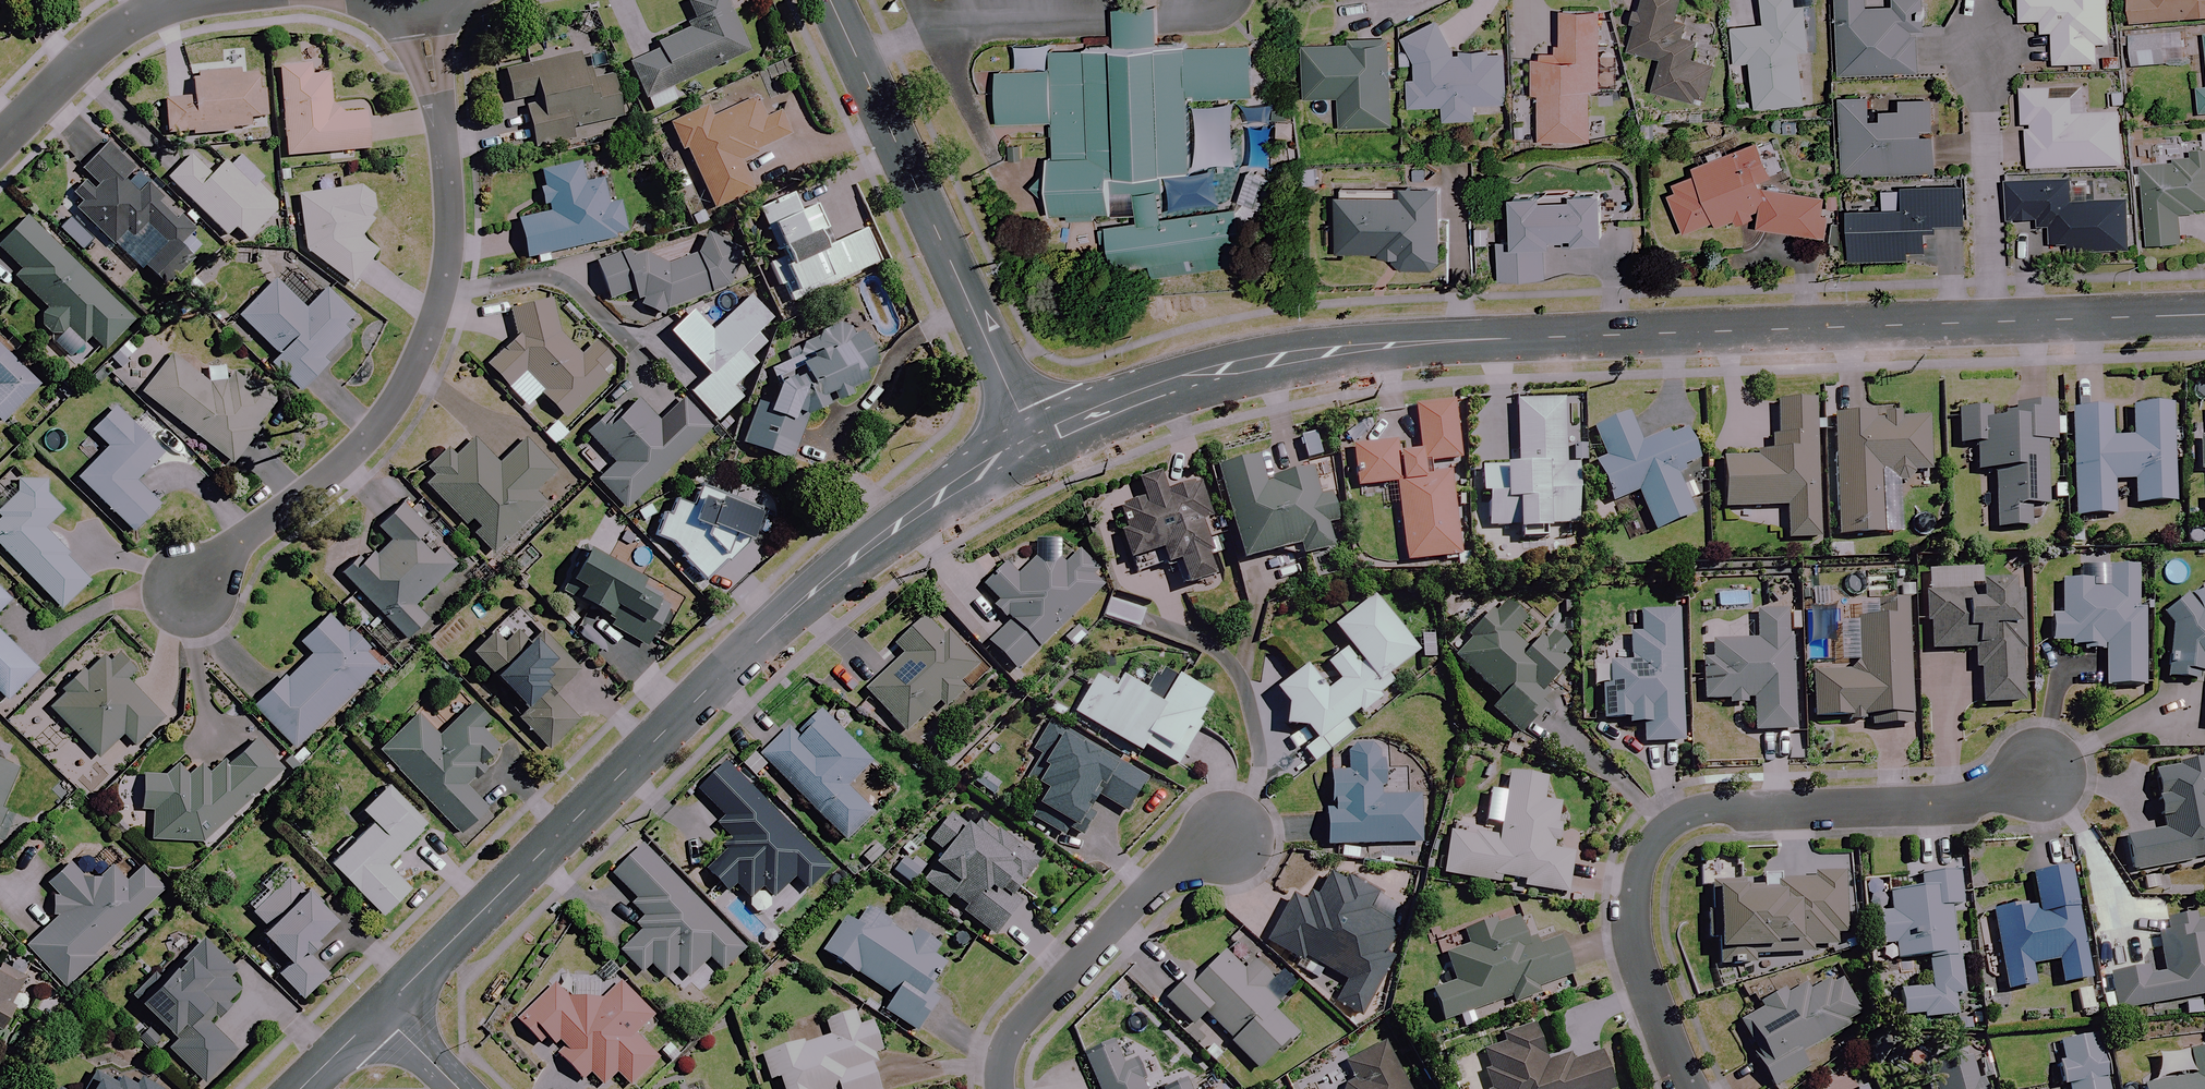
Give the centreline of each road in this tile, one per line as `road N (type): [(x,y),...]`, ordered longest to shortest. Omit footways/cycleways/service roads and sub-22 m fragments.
road 1 (residential): [(1029,436),(1181,375),(1331,347),(1992,322)]
road 2 (tertiary): [(381,1011),(784,617),(1029,436)]
road 3 (residential): [(189,585),(375,433),(436,313),(446,198),(431,21)]
road 4 (residential): [(2045,778),(1954,803),(1722,809),(1672,825),(1647,850),(1636,942),(1692,1088)]
road 5 (tertiary): [(1029,436),(829,0)]
road 6 (residential): [(1228,833),(1174,863),(1026,1025),(1006,1055),(1004,1088)]
road 7 (residential): [(1992,322),(1977,0)]
road 8 (residential): [(0,139),(93,50),(150,11),(183,0)]
road 9 (residential): [(1992,322),(2204,315)]

